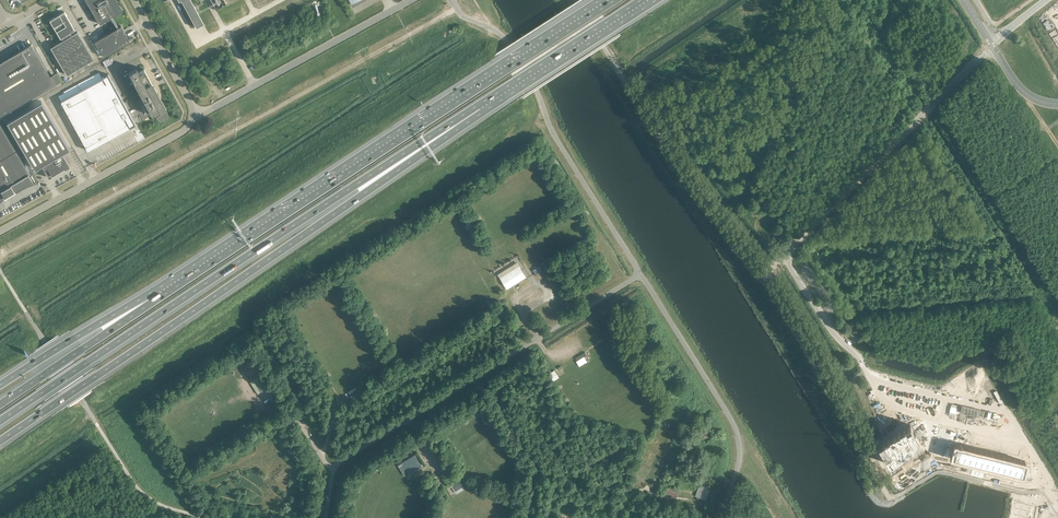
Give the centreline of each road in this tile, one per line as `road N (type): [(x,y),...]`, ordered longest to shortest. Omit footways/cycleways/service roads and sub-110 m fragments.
road 1 (motorway): [(0,439),(481,108)]
road 2 (motorway): [(0,420),(481,108)]
road 3 (motorway): [(608,0),(174,287)]
road 4 (unclassified): [(326,517),(334,467),(641,275)]
road 5 (unclassified): [(763,275),(1046,0)]
road 6 (unclassified): [(641,275),(504,37),(460,14),(451,0)]
road 7 (unclassified): [(763,275),(686,182),(574,0)]
road 8 (unclassified): [(724,517),(741,457),(735,427),(641,275)]
road 9 (unclassified): [(889,498),(813,352),(763,275)]
road 10 (unclassified): [(197,116),(412,0)]
road 11 (residential): [(1016,439),(883,406),(870,380),(944,399)]
road 12 (unclassified): [(0,232),(190,127),(197,116)]
road 13 (motorway): [(174,287),(0,404)]
road 14 (motorway): [(174,287),(0,385)]
road 15 (motorway): [(481,108),(647,0)]
road 16 (unclassified): [(197,116),(134,0)]

